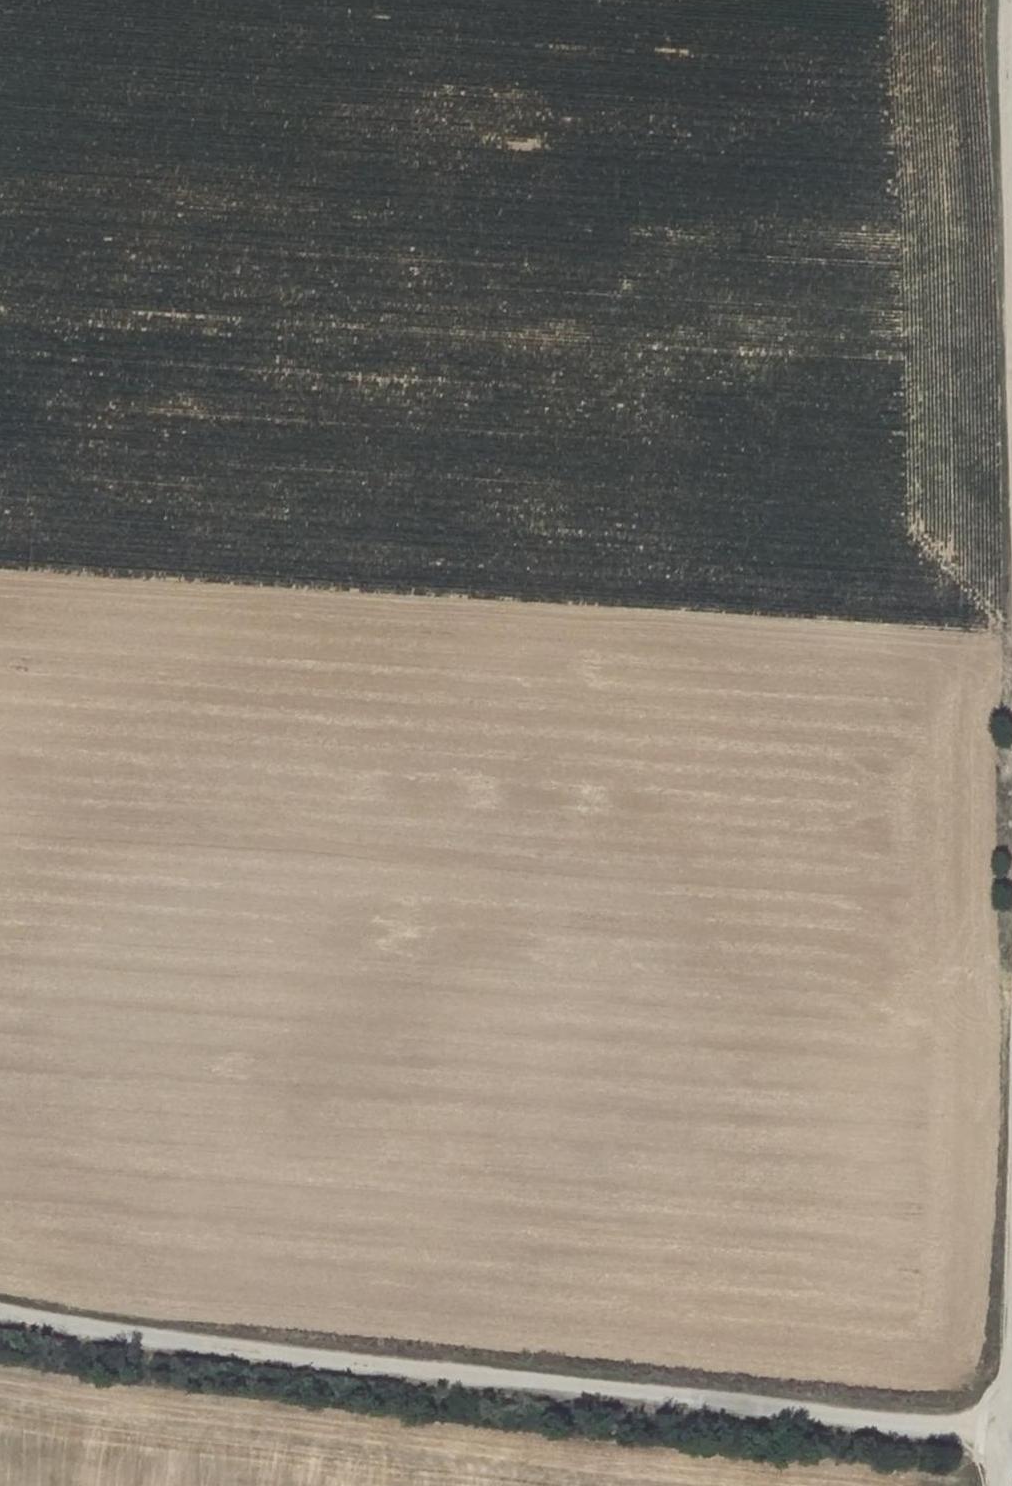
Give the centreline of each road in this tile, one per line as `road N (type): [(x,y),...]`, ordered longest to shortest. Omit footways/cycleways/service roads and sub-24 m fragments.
road 1 (track): [(0,1307),(126,1331),(1008,1435)]
road 2 (track): [(1011,0),(1011,294)]
road 3 (track): [(1011,1309),(1008,1435)]

